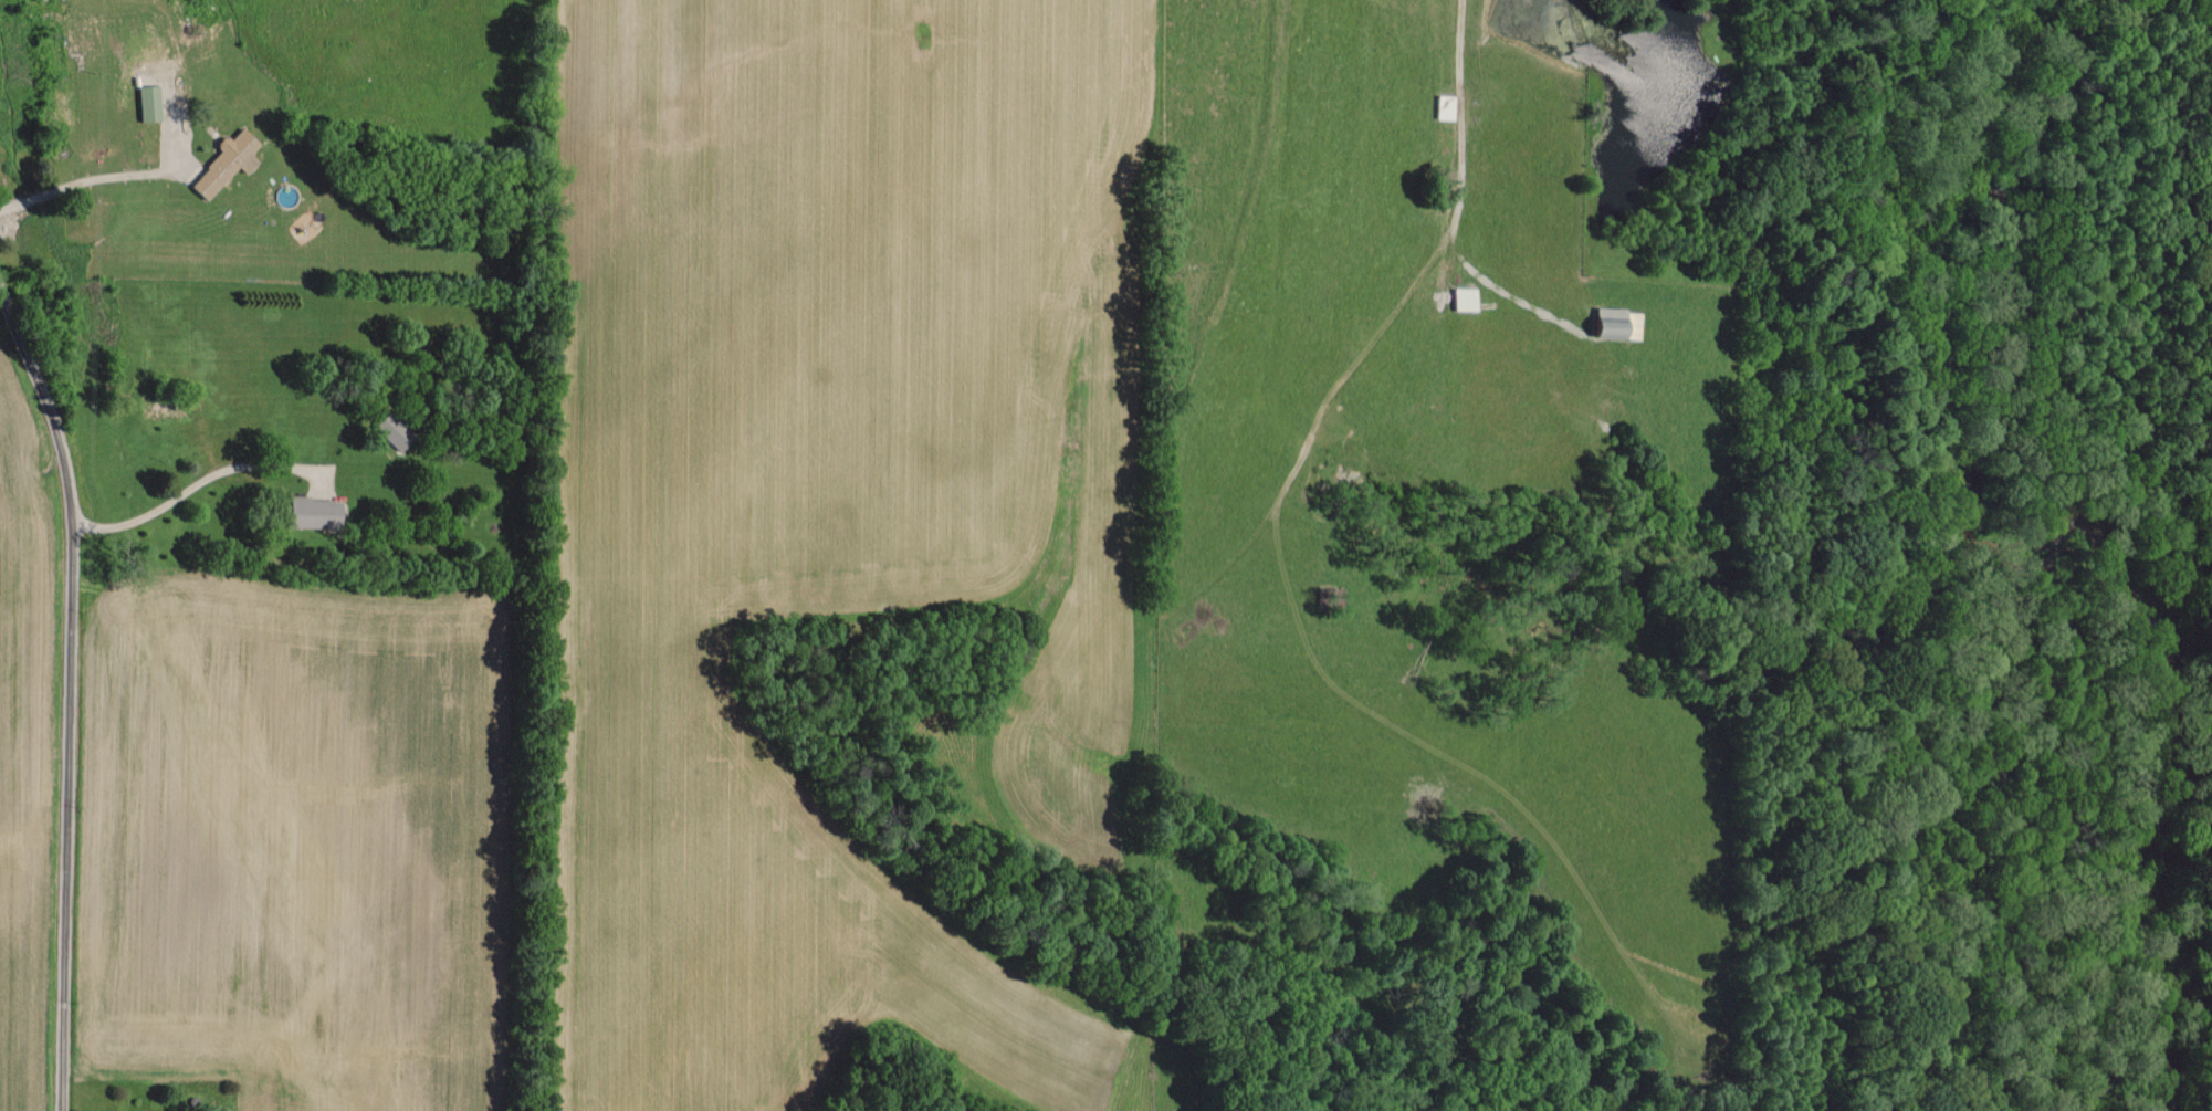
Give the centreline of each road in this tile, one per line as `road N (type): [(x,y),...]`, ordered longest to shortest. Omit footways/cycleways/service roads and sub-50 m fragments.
road 1 (residential): [(62,1110),(75,522),(64,446),(0,282)]
road 2 (residential): [(1467,0),(1461,216),(1438,326)]

